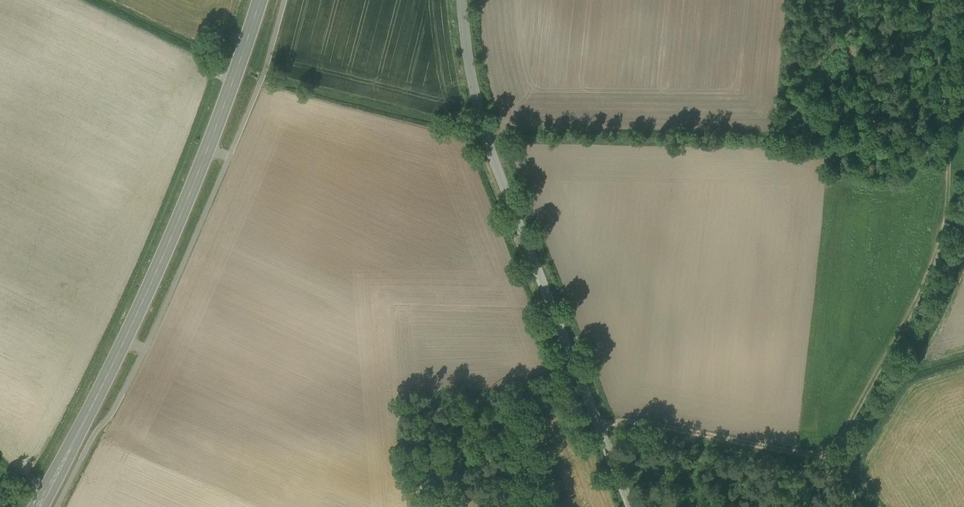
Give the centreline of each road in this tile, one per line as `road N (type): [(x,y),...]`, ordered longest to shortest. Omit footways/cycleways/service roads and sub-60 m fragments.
road 1 (track): [(597,421),(833,455),(902,339),(947,222),(948,134),(928,0)]
road 2 (primary): [(36,506),(186,199),(259,0)]
road 3 (unclassified): [(460,0),(483,131),(633,506)]

